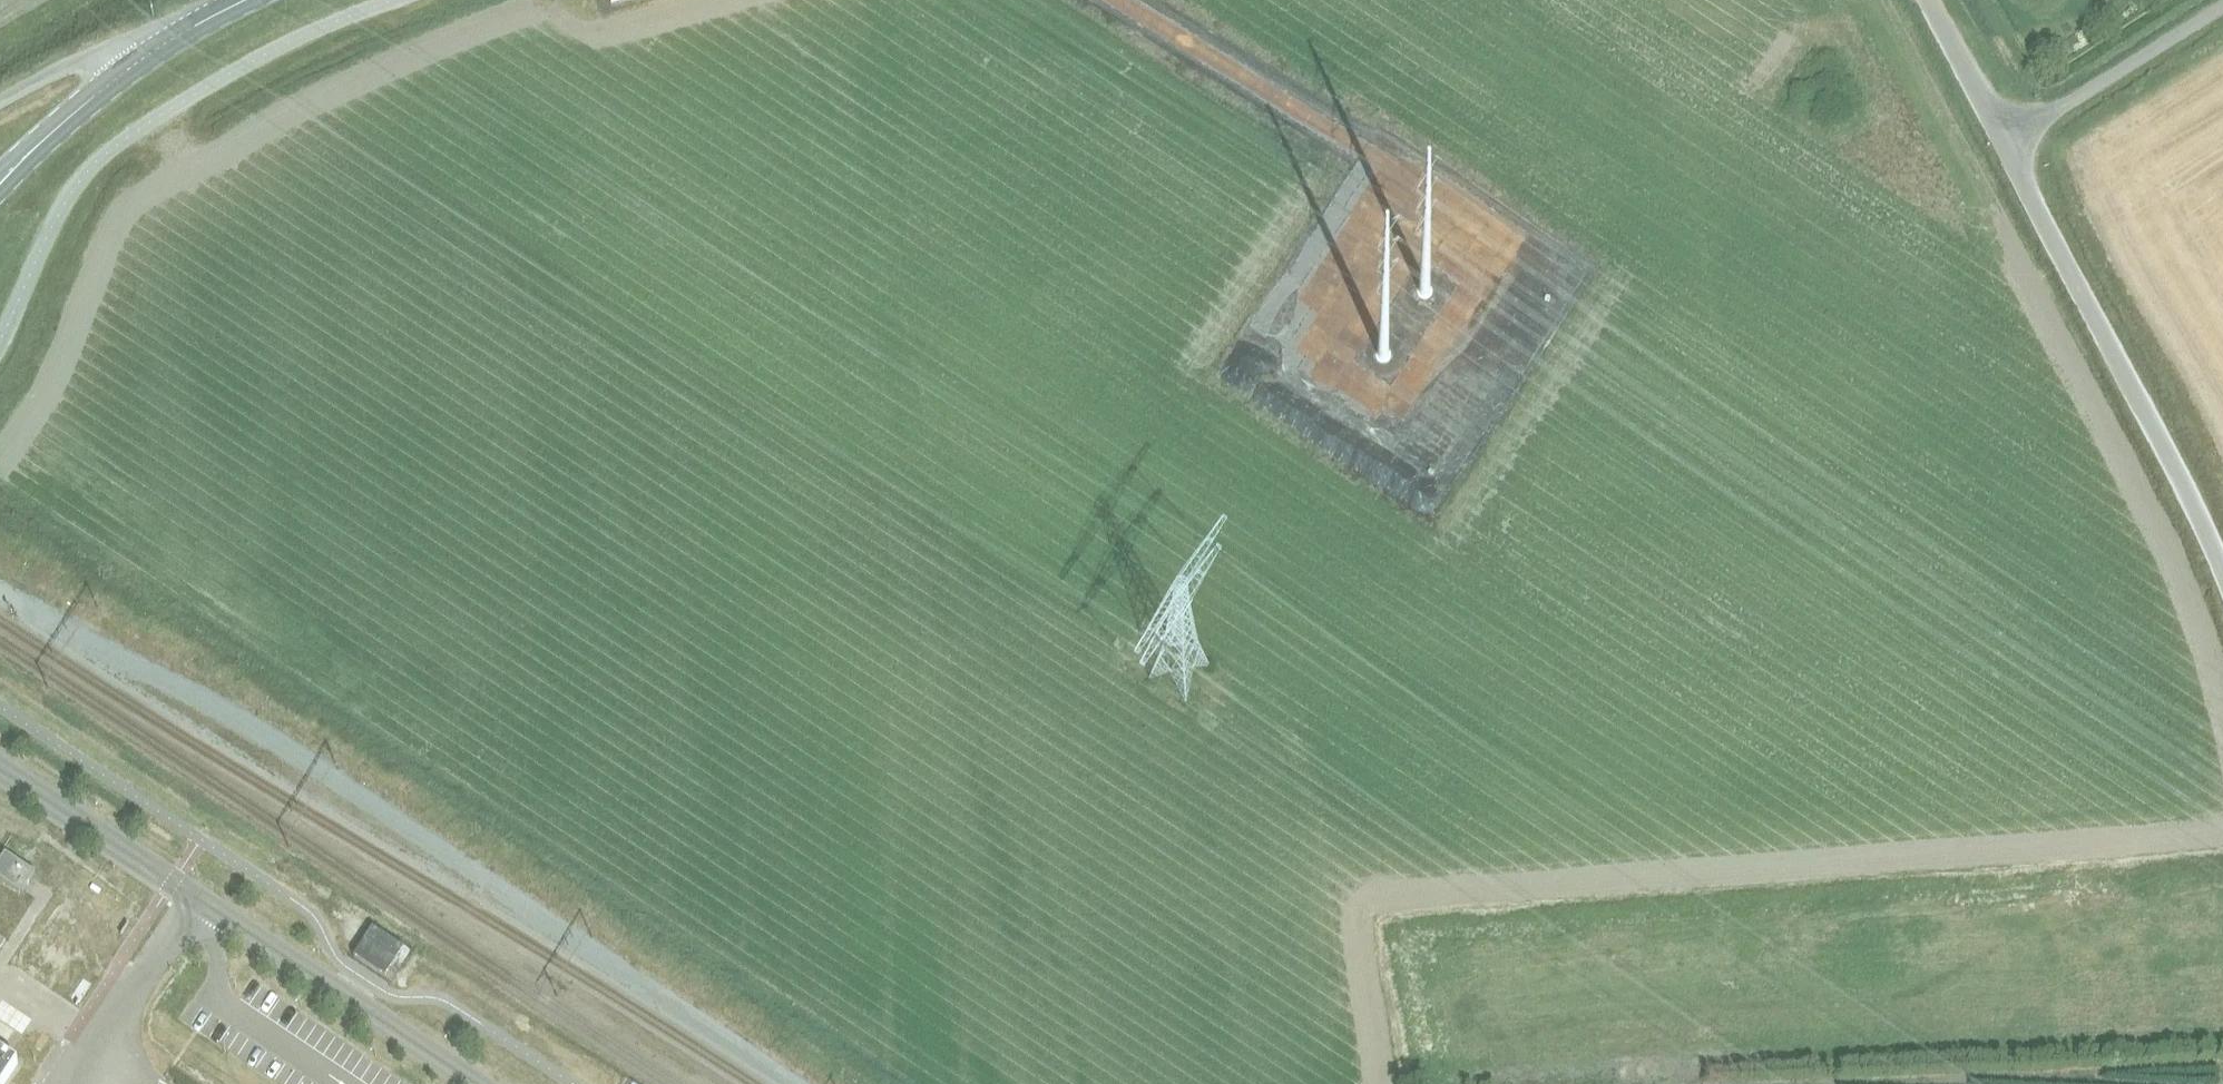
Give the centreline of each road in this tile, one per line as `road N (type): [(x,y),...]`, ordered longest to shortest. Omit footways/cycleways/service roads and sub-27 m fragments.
road 1 (unclassified): [(0,779),(467,1083)]
road 2 (unclassified): [(0,341),(59,215),(97,162),(218,81),(398,0)]
road 3 (unclassified): [(2222,570),(2010,144)]
road 4 (unclassified): [(2010,144),(2222,4)]
road 5 (secondary): [(99,102),(171,41),(247,0)]
road 6 (unclassified): [(2010,144),(1924,0)]
road 7 (secondary): [(0,203),(99,102)]
road 8 (secondary): [(99,102),(0,172)]

